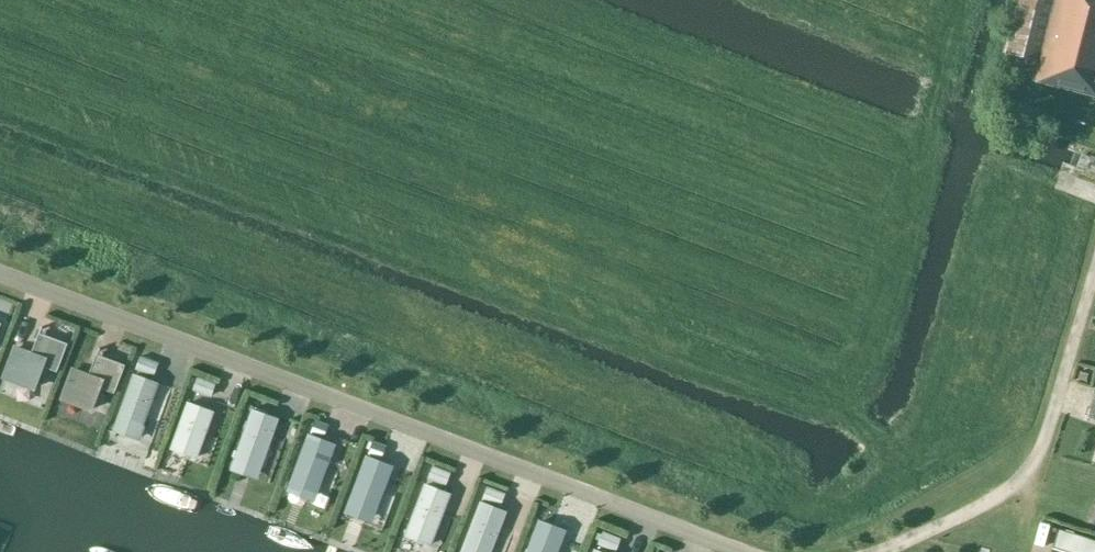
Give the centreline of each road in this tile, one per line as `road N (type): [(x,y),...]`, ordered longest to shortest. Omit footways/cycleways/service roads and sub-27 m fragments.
road 1 (residential): [(0,276),(741,551)]
road 2 (residential): [(879,551),(1018,487),(1044,443),(1094,270)]

